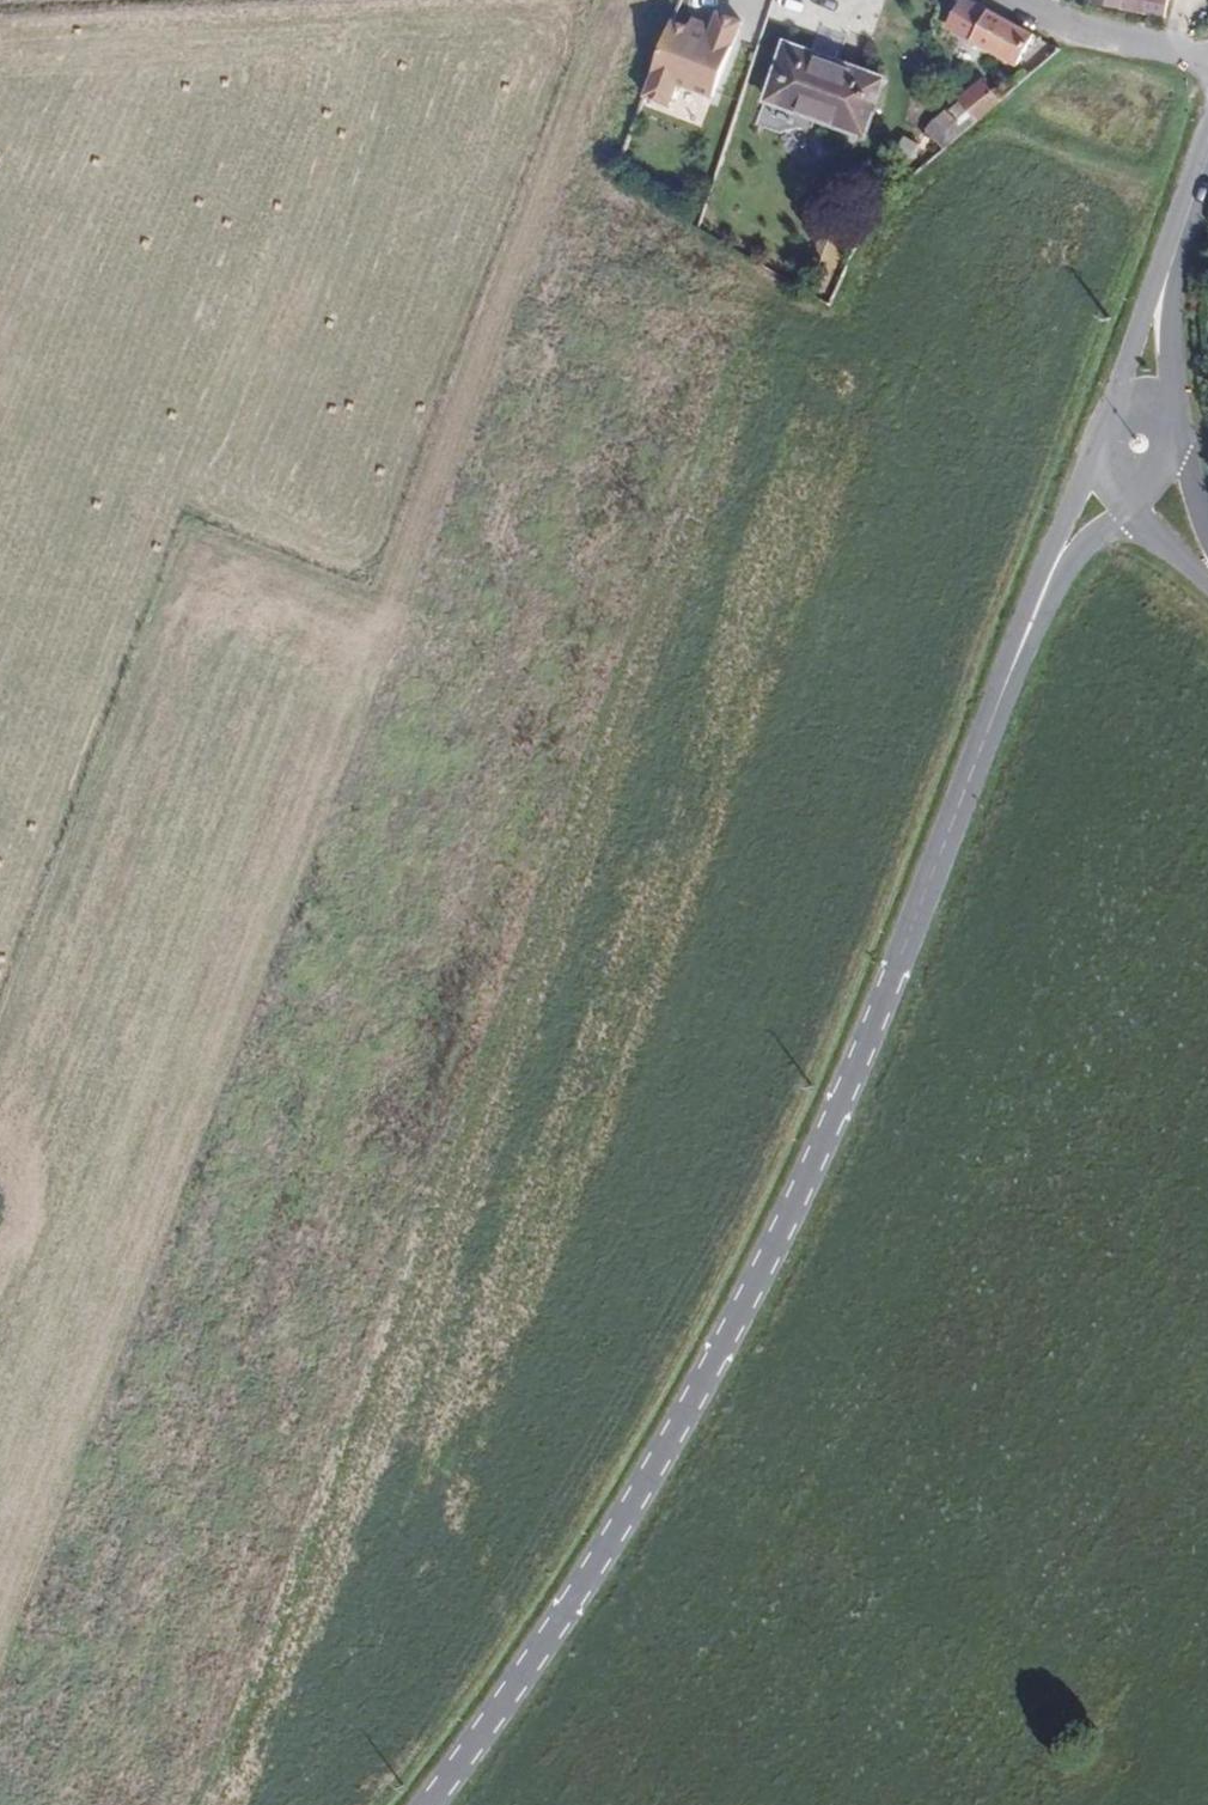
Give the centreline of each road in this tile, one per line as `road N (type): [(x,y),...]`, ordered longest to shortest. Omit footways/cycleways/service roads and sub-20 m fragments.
road 1 (tertiary): [(1059,557),(771,1238),(652,1459),(422,1804)]
road 2 (unclassified): [(1018,0),(1081,27),(1207,57)]
road 3 (tertiary): [(1207,152),(1159,299)]
road 4 (tertiary): [(1174,424),(1159,299)]
road 5 (tertiary): [(1101,443),(1059,557)]
road 6 (tertiary): [(1151,480),(1168,543),(1207,582)]

